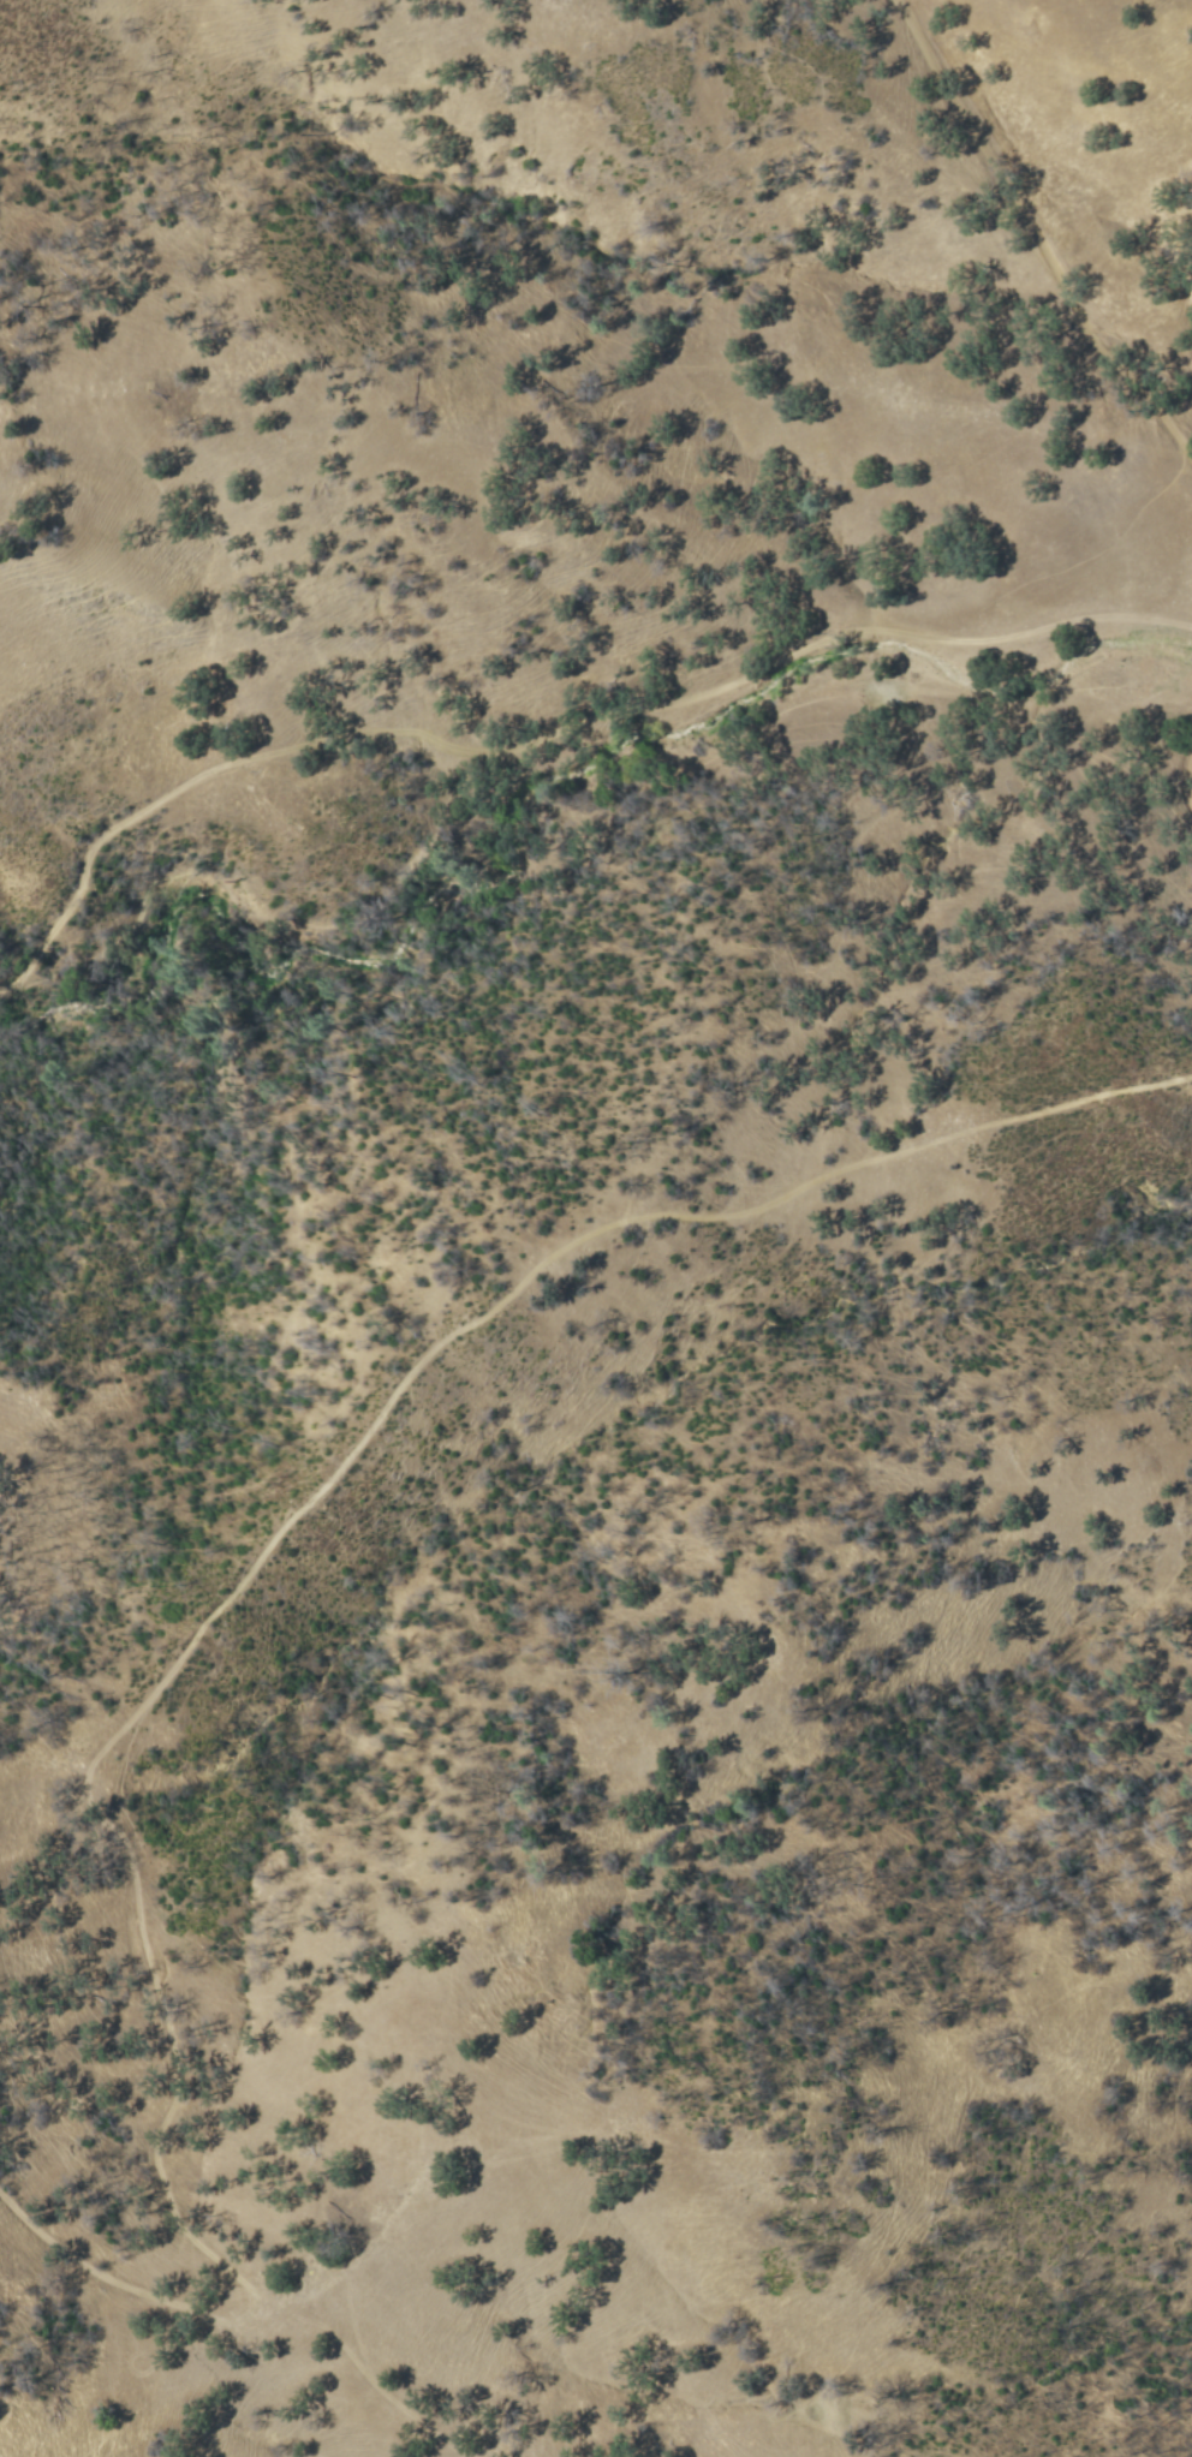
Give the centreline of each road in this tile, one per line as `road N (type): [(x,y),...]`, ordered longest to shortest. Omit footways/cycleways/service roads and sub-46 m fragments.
road 1 (track): [(895,0),(943,90),(996,145),(1084,315),(1191,450)]

